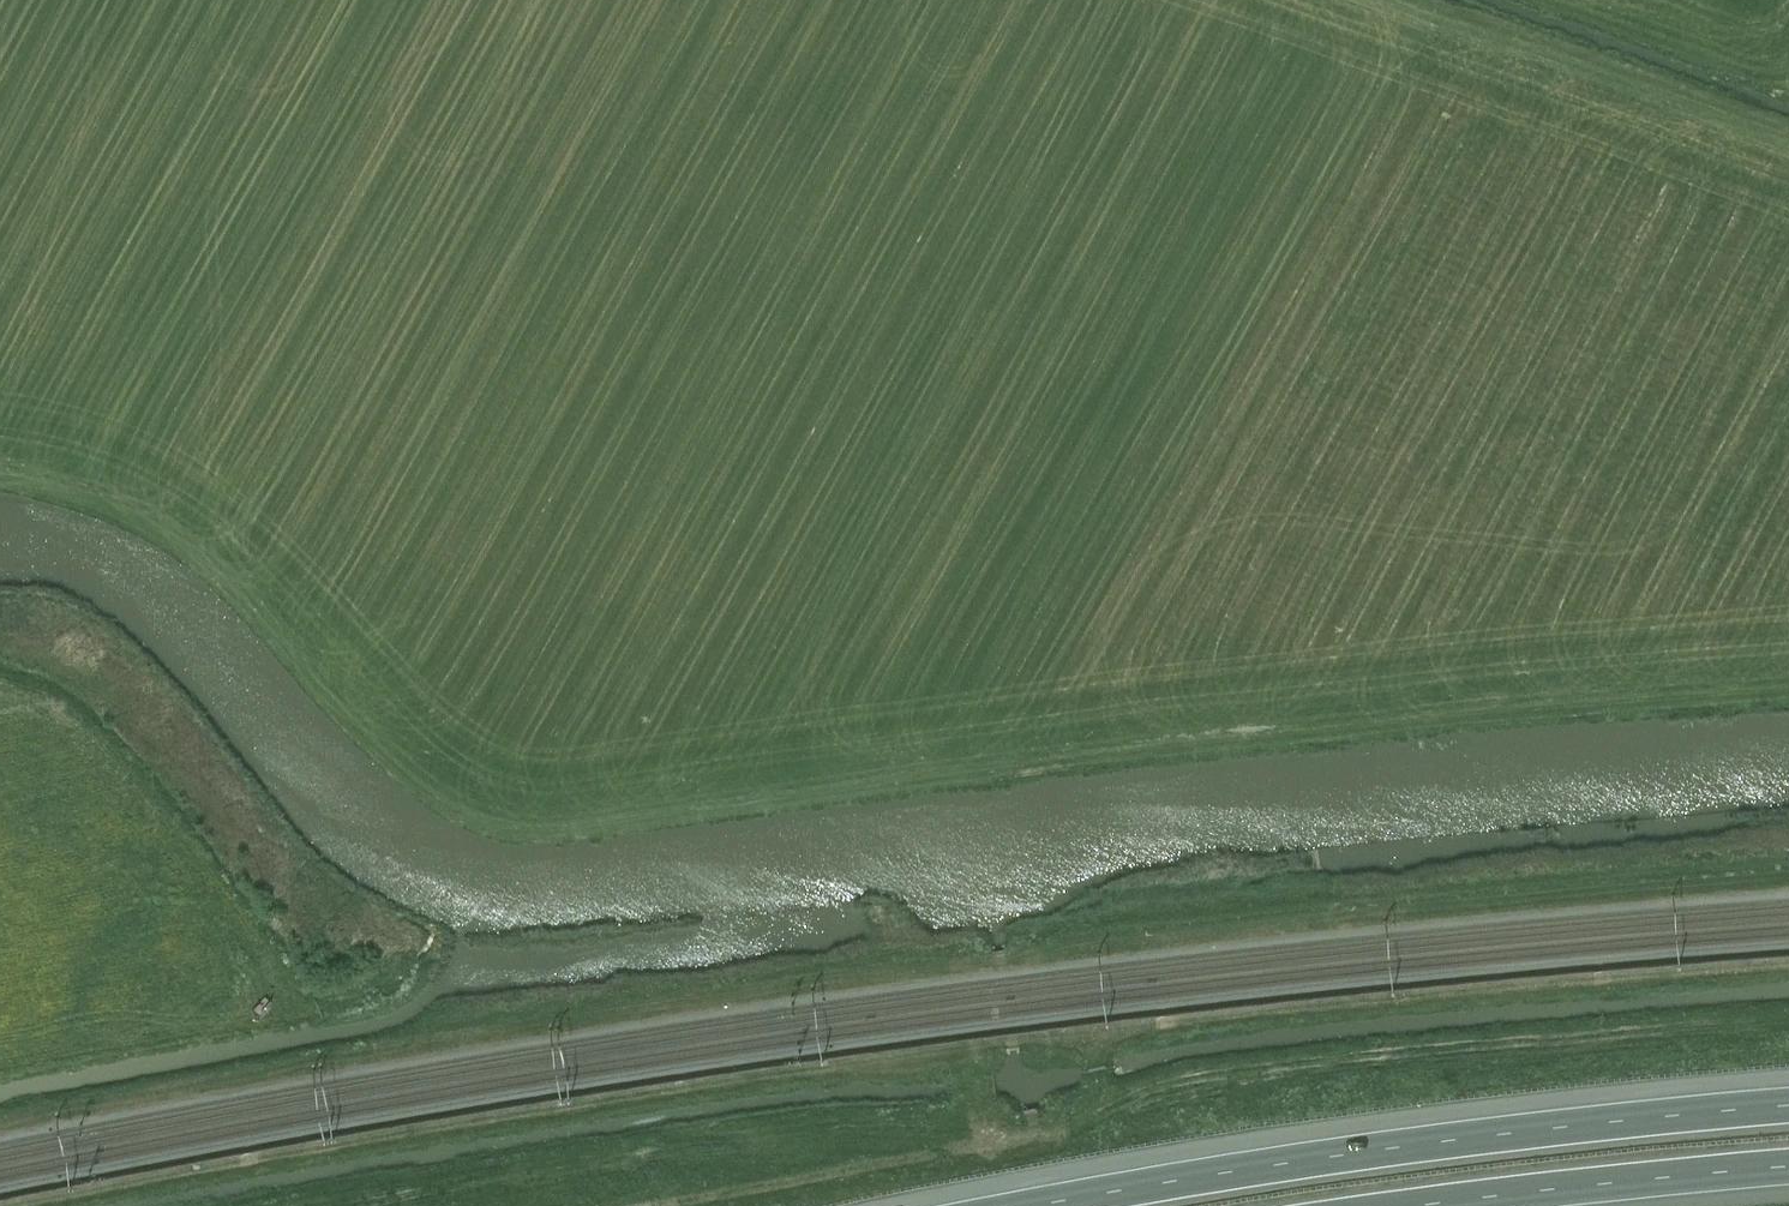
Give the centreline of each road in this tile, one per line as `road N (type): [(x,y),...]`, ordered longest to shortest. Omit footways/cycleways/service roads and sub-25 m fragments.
road 1 (motorway): [(1788,1107),(1337,1155),(1029,1205)]
road 2 (motorway): [(1419,1205),(1788,1167)]

